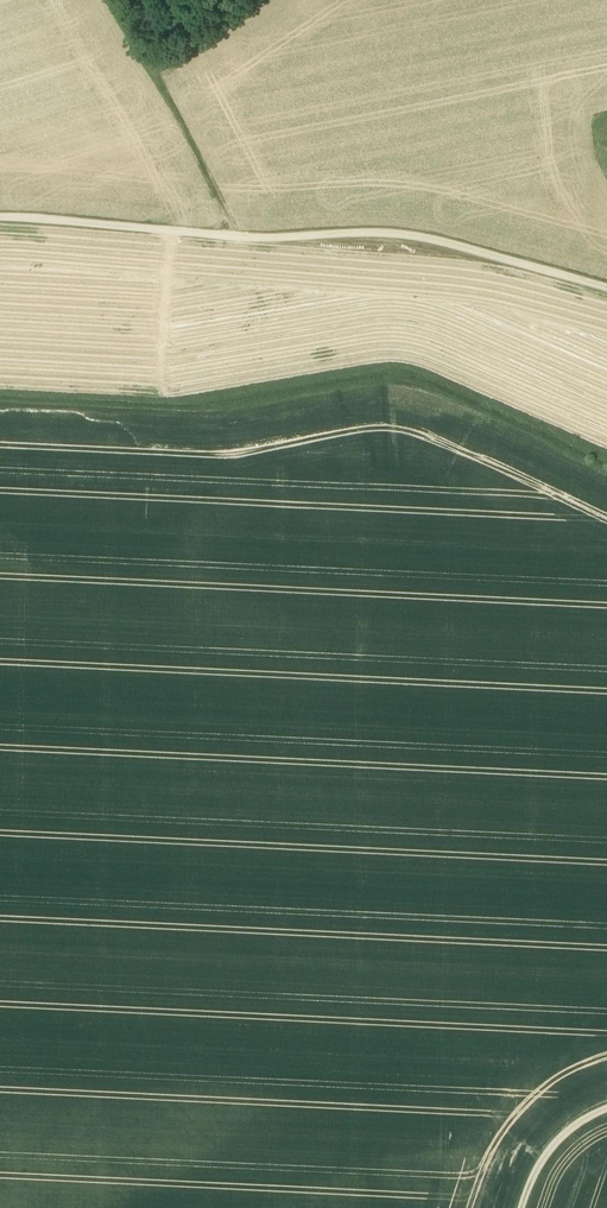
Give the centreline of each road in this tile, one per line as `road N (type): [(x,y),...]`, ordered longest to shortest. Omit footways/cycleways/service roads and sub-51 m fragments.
road 1 (track): [(606,290),(396,235),(238,240),(0,218)]
road 2 (track): [(520,1207),(534,1161),(566,1125),(606,1107)]

